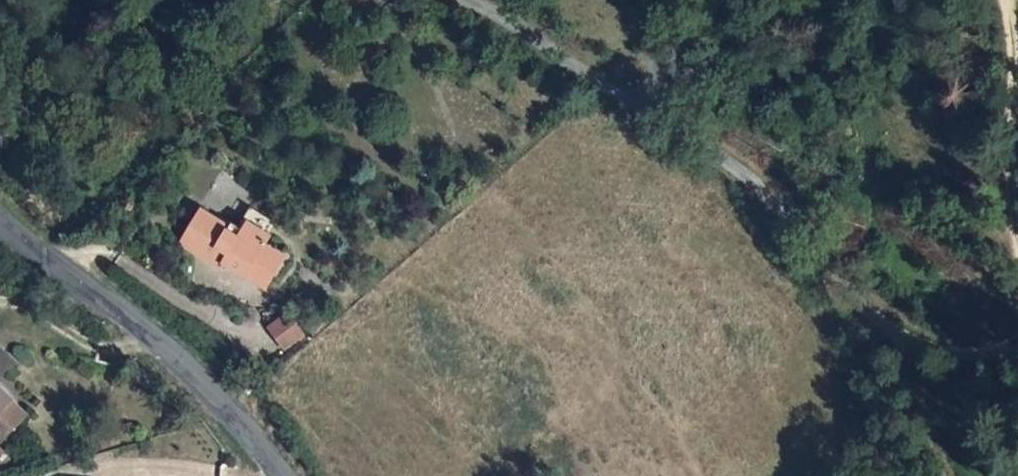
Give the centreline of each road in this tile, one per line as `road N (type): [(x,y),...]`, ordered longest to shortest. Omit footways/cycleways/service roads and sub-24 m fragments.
road 1 (residential): [(469,0),(747,178),(897,336),(981,357),(1017,346)]
road 2 (tertiary): [(279,475),(179,358),(0,224)]
road 3 (track): [(897,336),(946,475)]

